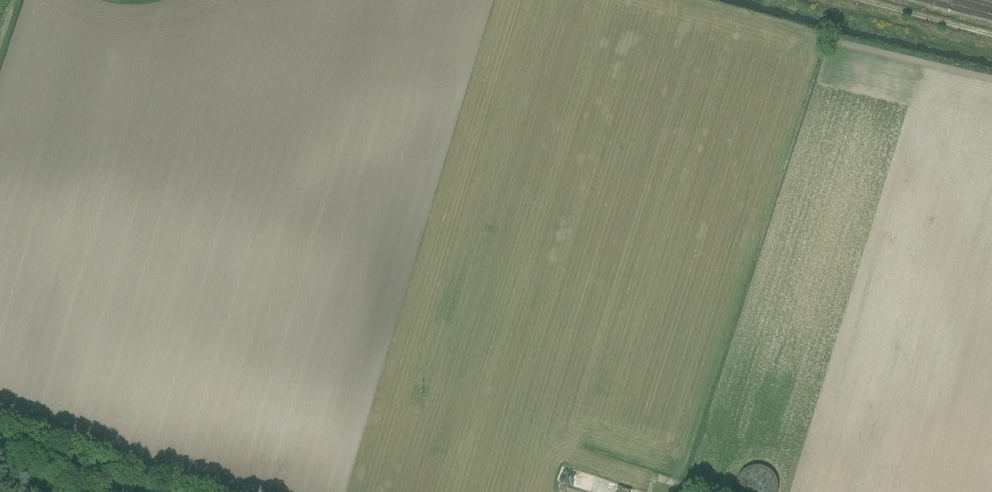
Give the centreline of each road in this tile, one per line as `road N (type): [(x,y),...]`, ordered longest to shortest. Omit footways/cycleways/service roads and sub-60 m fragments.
road 1 (unclassified): [(133,491),(0,439)]

